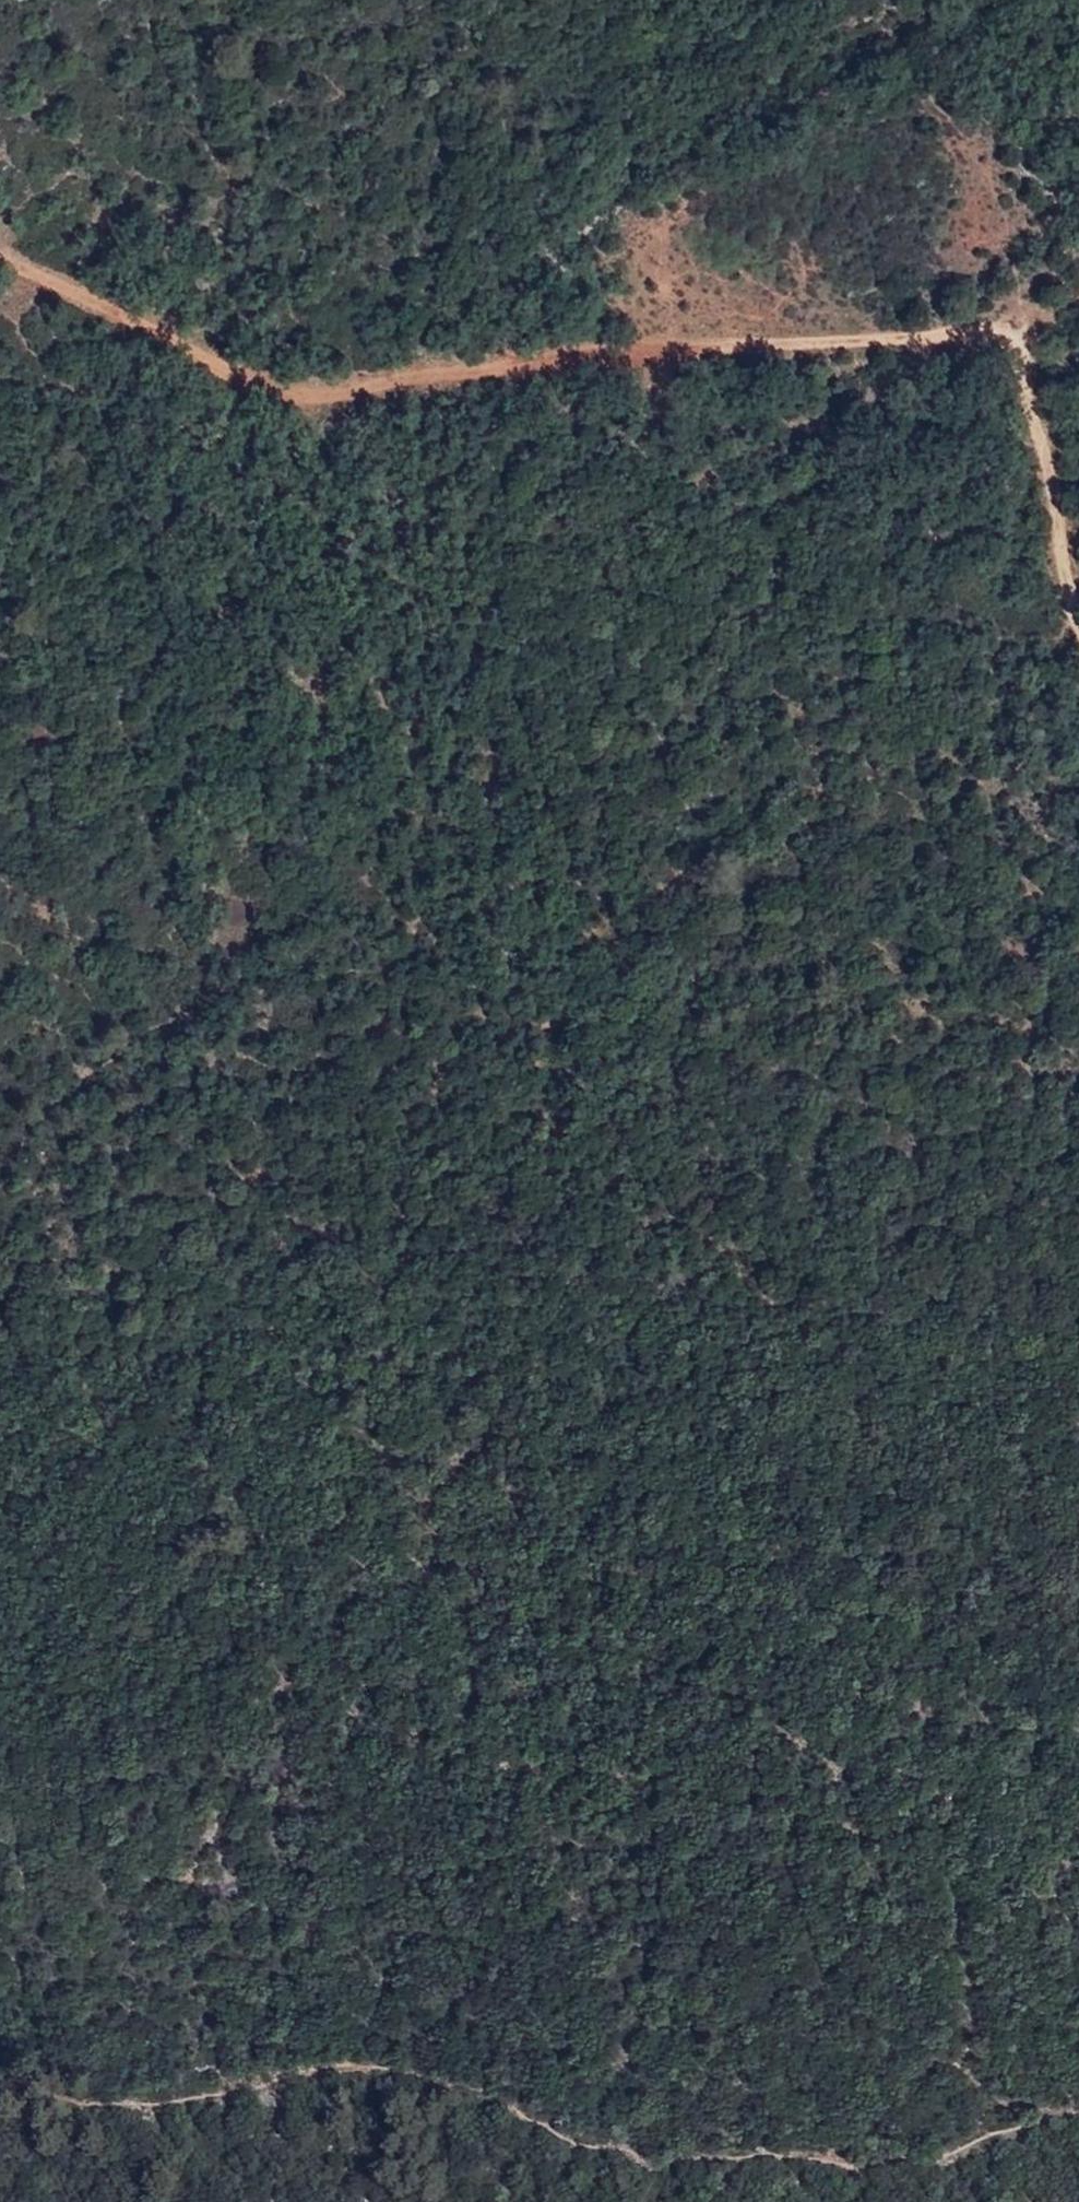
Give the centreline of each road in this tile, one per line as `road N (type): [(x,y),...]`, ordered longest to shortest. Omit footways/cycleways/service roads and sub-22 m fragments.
road 1 (track): [(1078,587),(1018,336),(863,338),(292,395),(0,249)]

